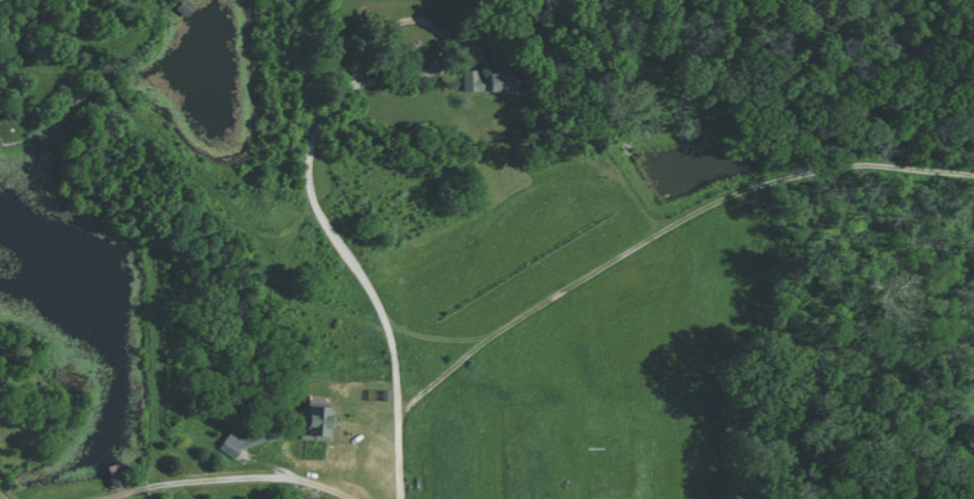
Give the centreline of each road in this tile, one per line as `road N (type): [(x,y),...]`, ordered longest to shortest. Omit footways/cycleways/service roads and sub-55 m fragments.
road 1 (residential): [(404,498),(393,343),(380,305),(309,183),(317,137),(350,90)]
road 2 (residential): [(350,90),(390,24),(436,24),(467,59),(460,69),(350,90)]

